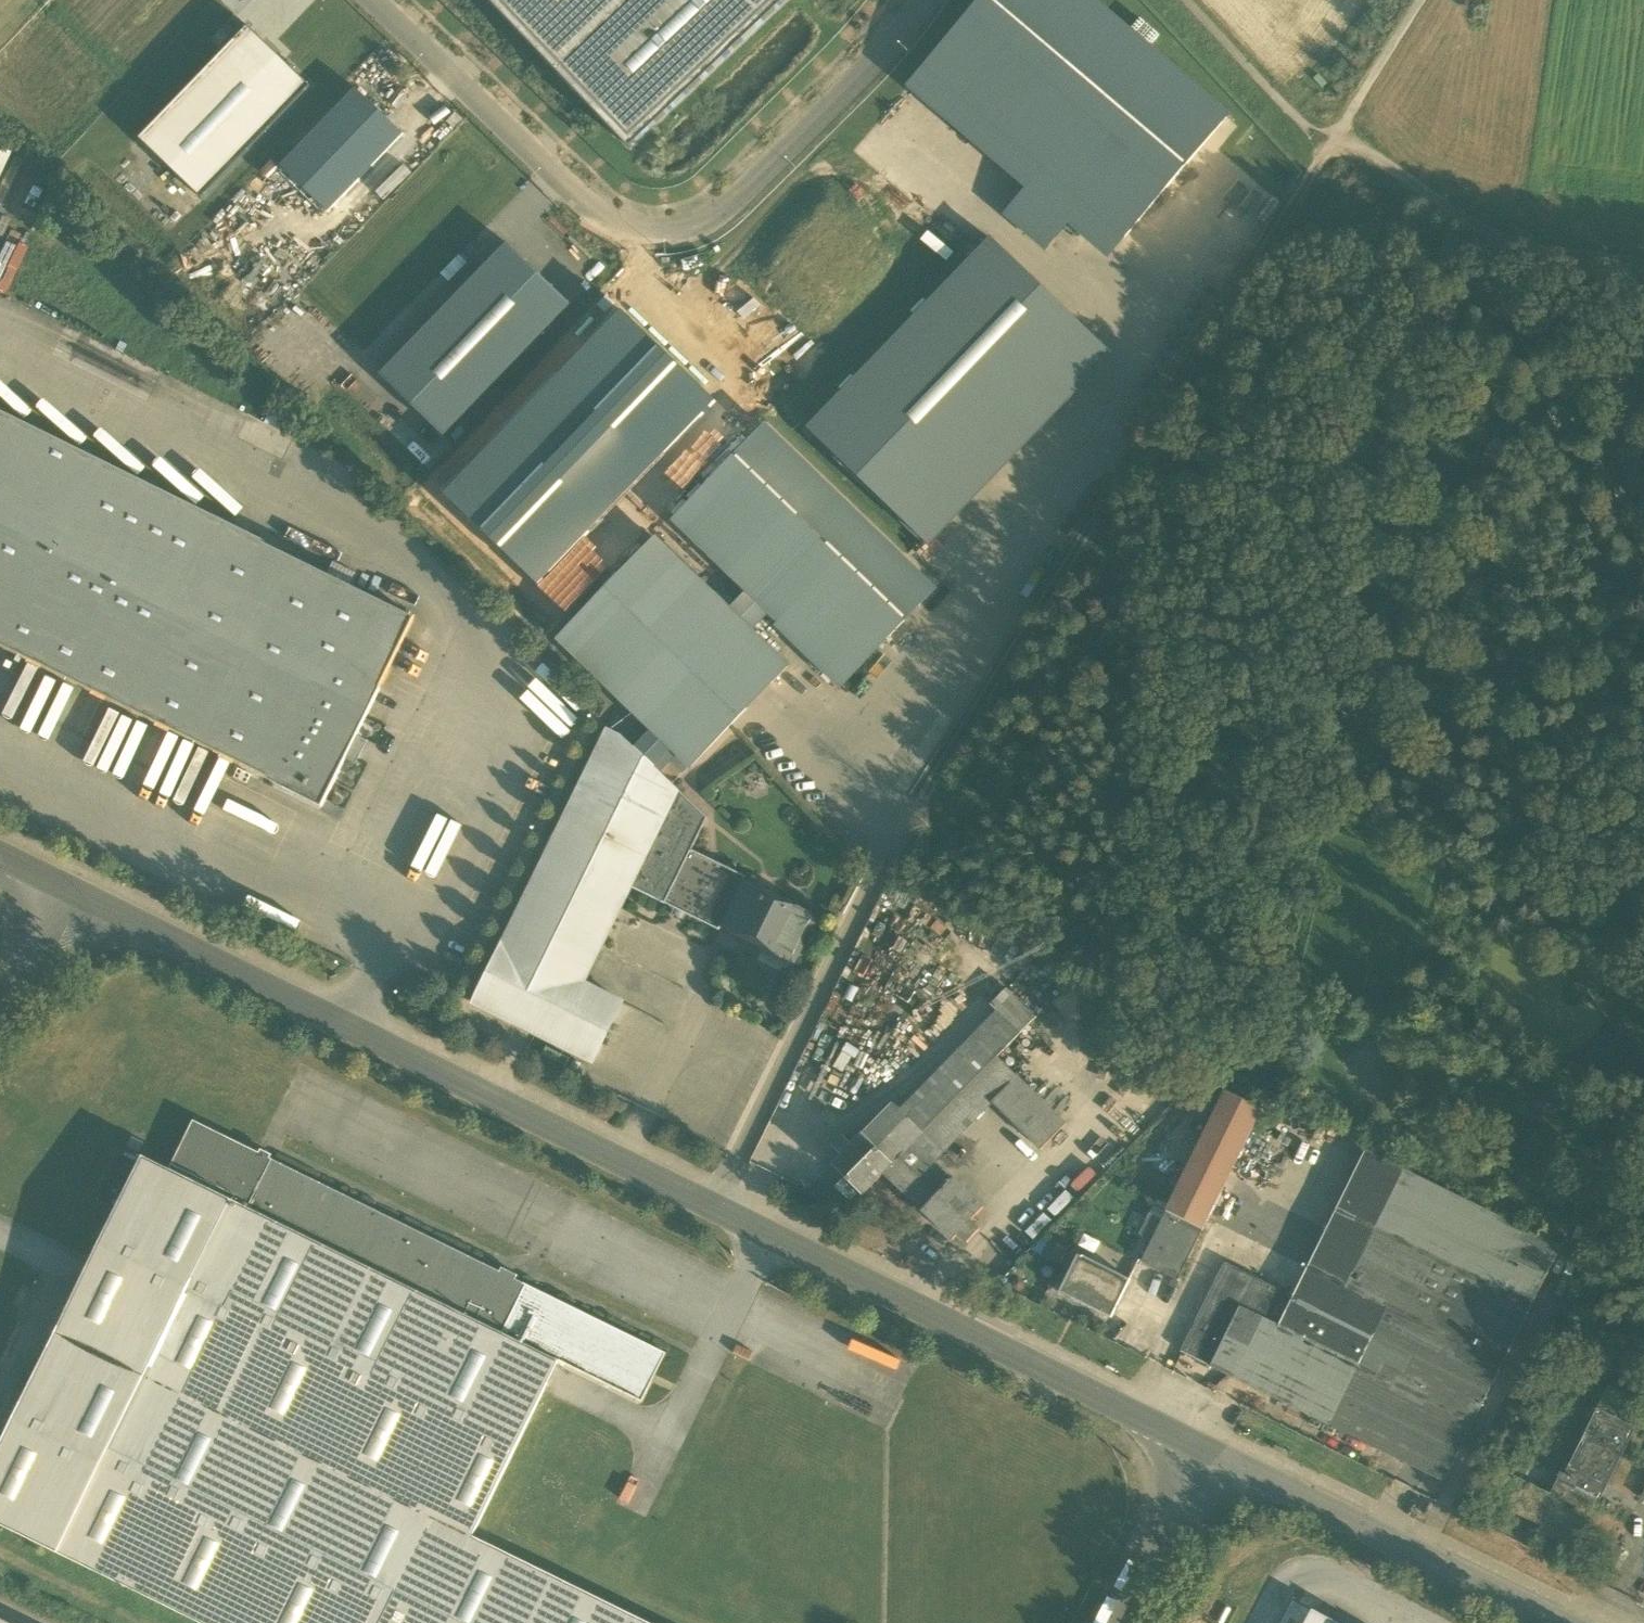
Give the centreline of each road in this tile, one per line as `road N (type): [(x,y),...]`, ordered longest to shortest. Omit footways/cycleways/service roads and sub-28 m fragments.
road 1 (residential): [(924,0),(869,66),(723,211),(656,235),(598,213),(377,0)]
road 2 (residential): [(708,1205),(103,908)]
road 3 (residential): [(1014,650),(880,857),(708,1205)]
road 4 (track): [(1329,146),(1014,650)]
road 5 (residential): [(1207,1449),(708,1205)]
road 6 (residential): [(1557,1622),(1207,1449)]
road 7 (track): [(1329,146),(1484,237),(1643,265)]
road 8 (track): [(656,235),(666,297),(772,401)]
road 9 (residential): [(1116,1622),(1207,1449)]
road 10 (track): [(1420,0),(1329,146)]
road 11 (residential): [(103,908),(0,1005)]

